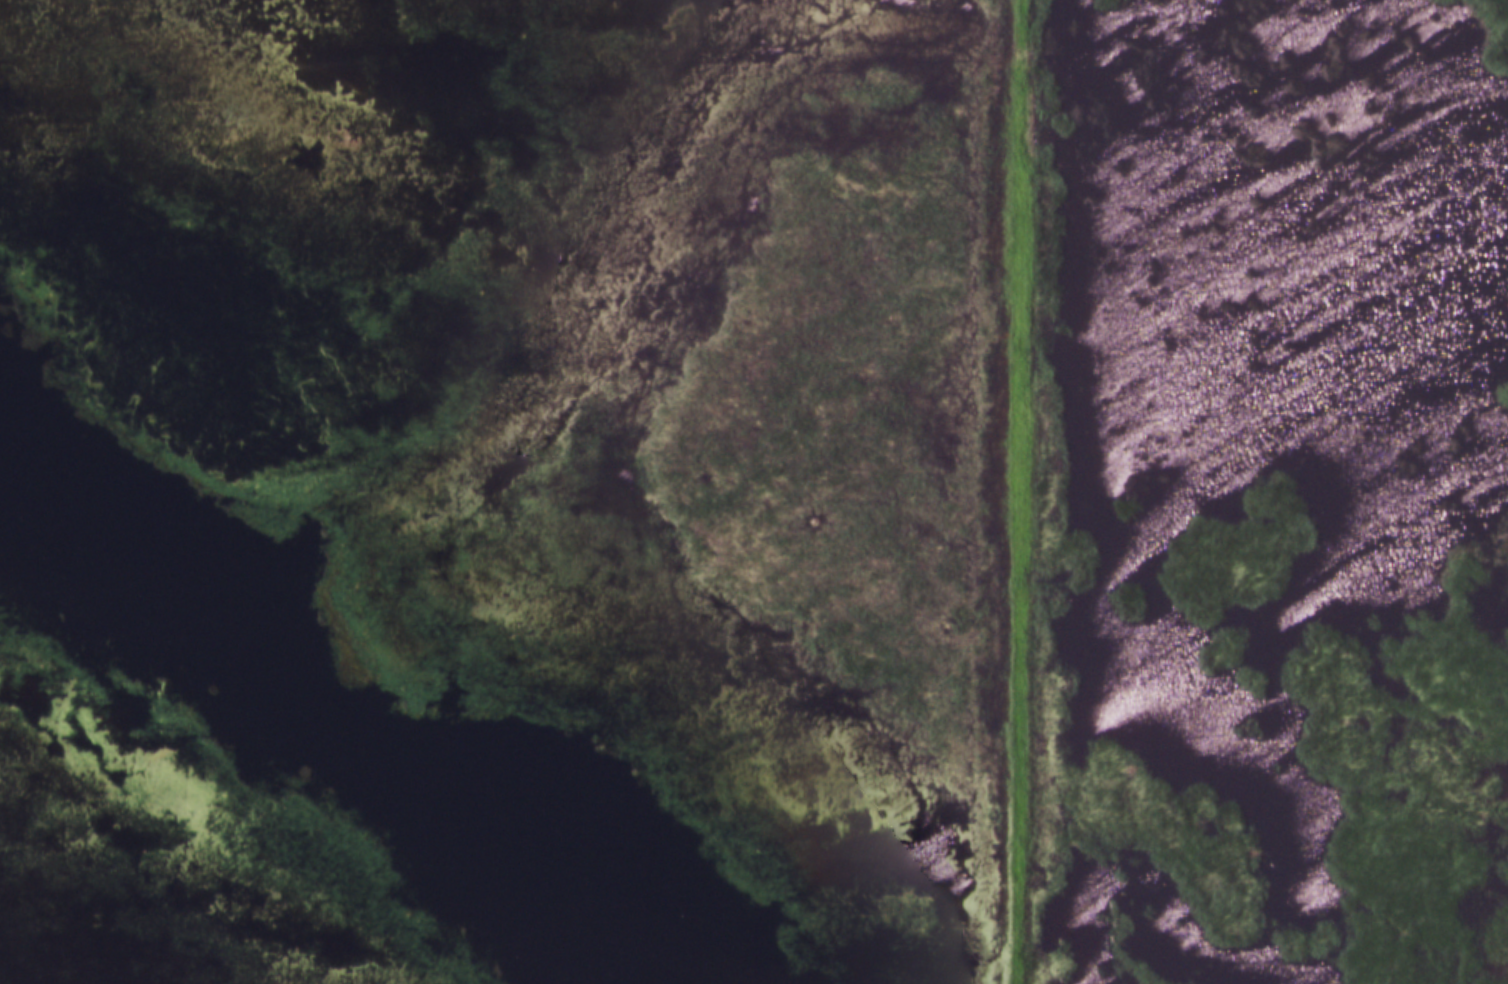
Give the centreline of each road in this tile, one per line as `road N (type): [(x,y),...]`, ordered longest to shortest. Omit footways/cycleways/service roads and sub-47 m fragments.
road 1 (track): [(1021,0),(1014,983)]

